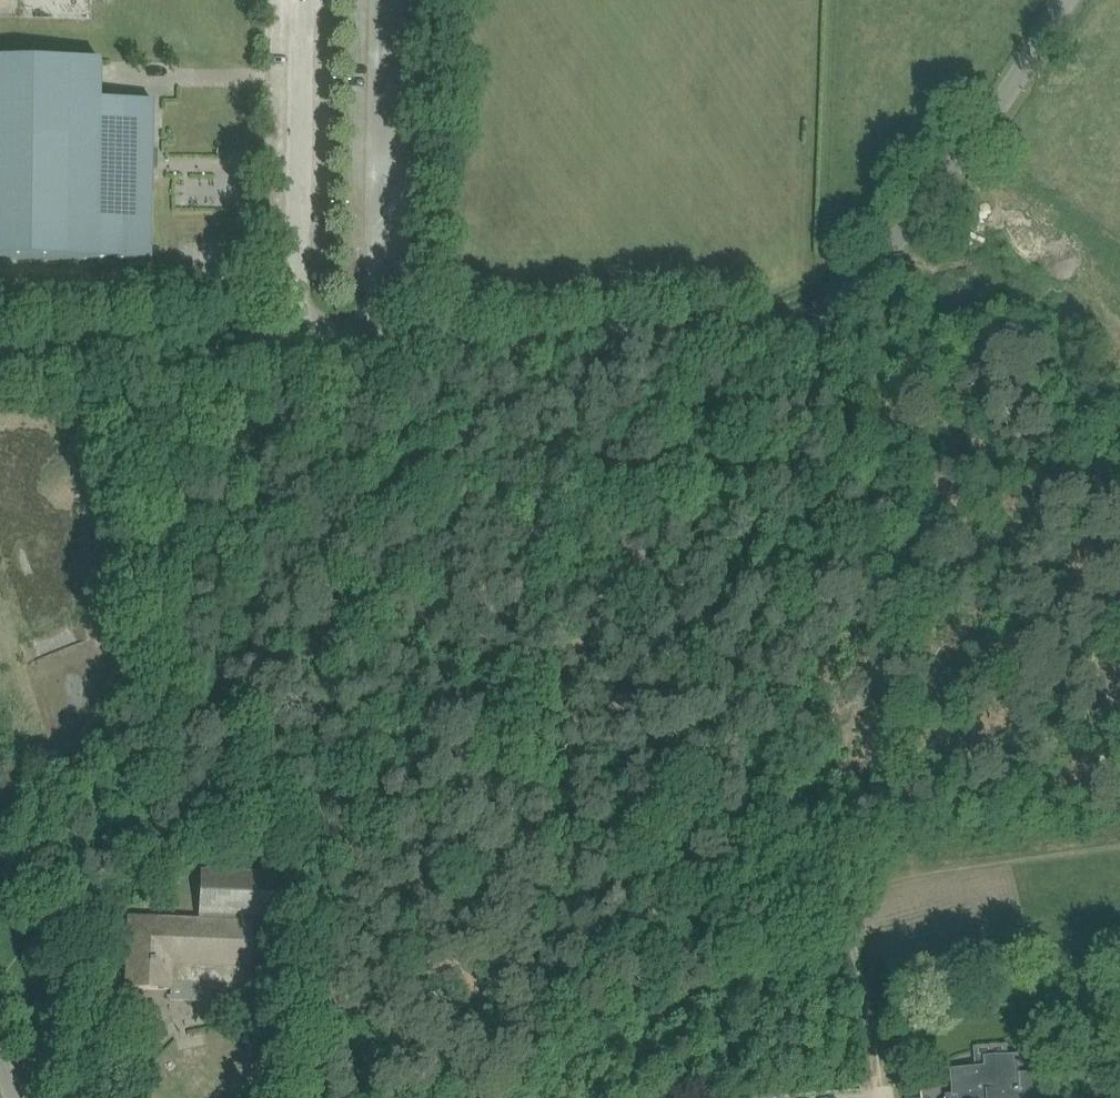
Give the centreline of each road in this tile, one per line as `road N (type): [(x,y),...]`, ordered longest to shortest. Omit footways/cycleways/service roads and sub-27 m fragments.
road 1 (unclassified): [(1058,0),(867,291),(805,322),(202,356)]
road 2 (unclassified): [(0,365),(202,356)]

